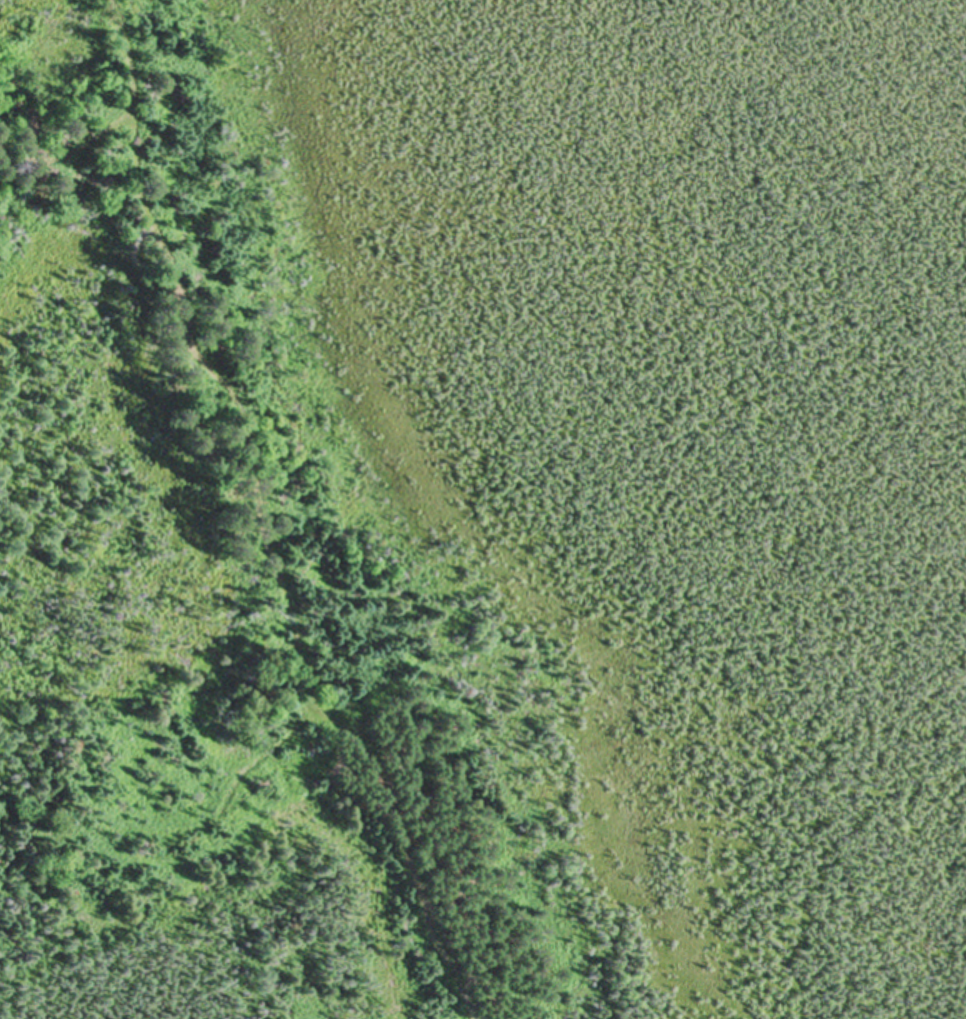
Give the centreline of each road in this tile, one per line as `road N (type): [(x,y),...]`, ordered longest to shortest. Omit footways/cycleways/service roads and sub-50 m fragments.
road 1 (residential): [(493,1018),(459,962),(238,368),(140,0)]

